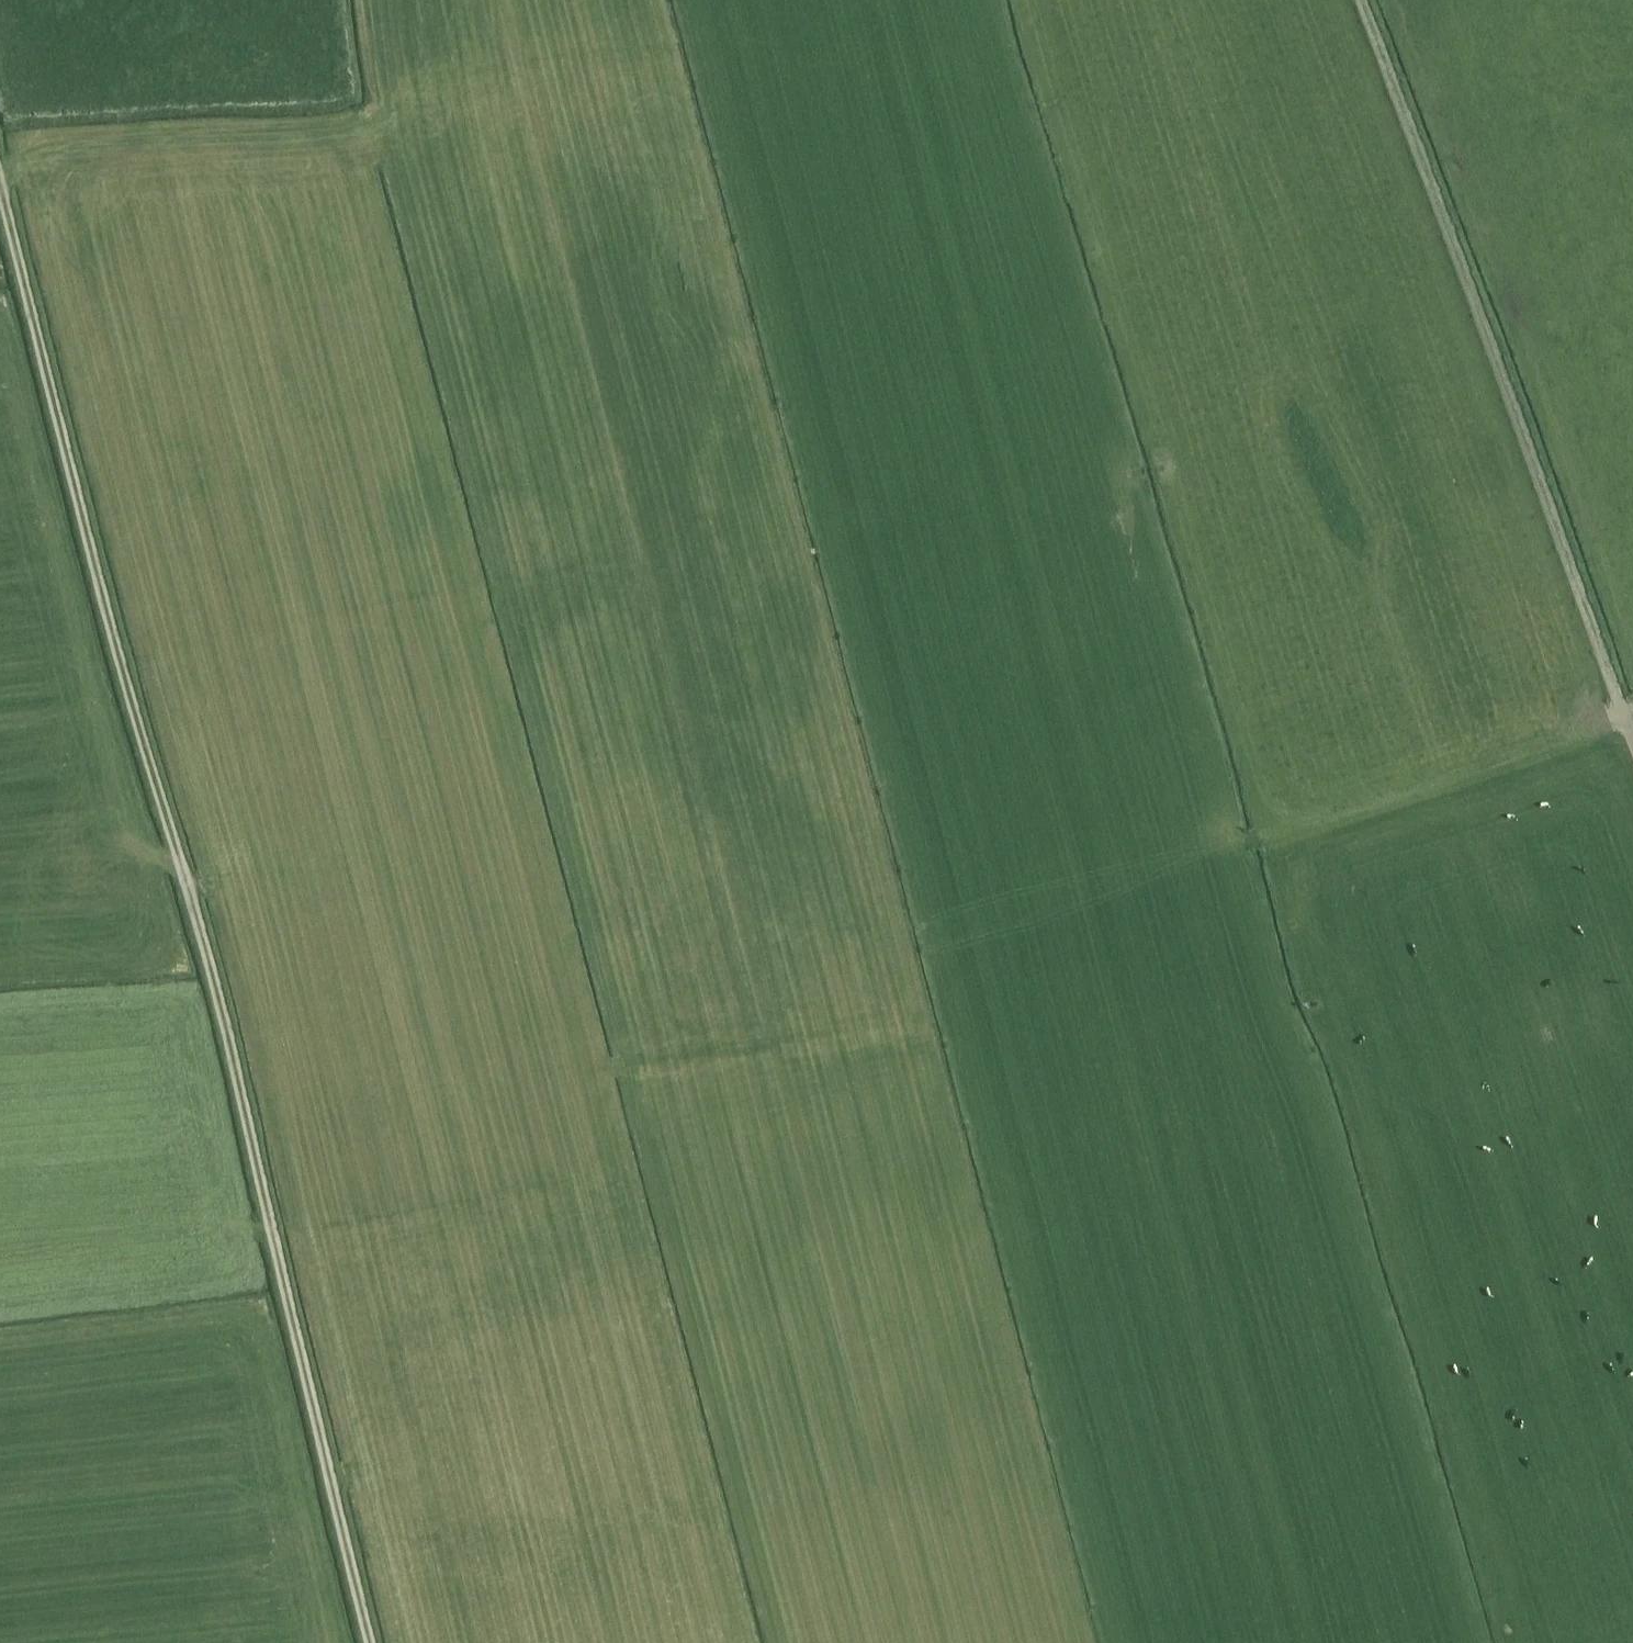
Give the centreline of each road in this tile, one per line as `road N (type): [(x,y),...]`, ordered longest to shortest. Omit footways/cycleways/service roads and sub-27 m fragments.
road 1 (track): [(0,191),(213,979),(372,1642)]
road 2 (track): [(1632,750),(1358,0)]

